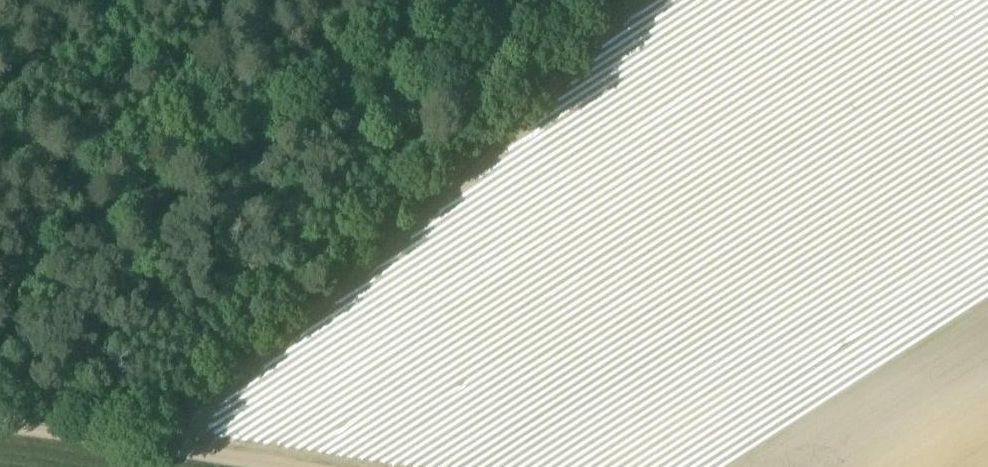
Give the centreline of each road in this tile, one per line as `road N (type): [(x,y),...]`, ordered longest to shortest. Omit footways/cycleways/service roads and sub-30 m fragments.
road 1 (track): [(0,426),(265,466)]

